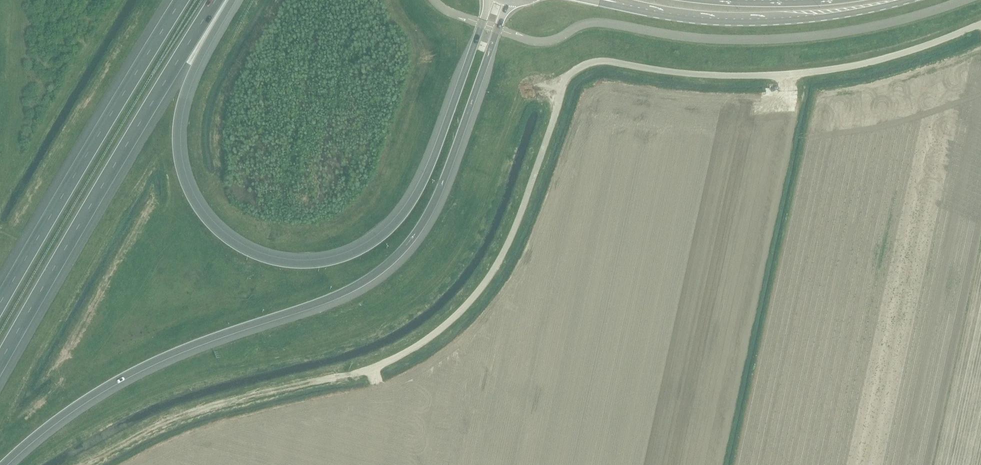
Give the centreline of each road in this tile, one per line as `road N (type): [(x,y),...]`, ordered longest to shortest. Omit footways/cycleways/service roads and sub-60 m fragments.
road 1 (motorway): [(1,464),(50,423),(131,372),(353,288),(404,250),(436,198),(498,29)]
road 2 (motorway): [(482,23),(433,161),(393,228),(334,260),(286,263),(233,244),(212,226),(179,162),(184,94),(228,0)]
road 3 (unclassified): [(498,29),(538,41),(595,23),(699,38),(792,38),(875,26),(962,0)]
road 4 (motorway): [(0,362),(218,0)]
road 5 (motorway): [(183,0),(0,303)]
road 6 (secondary): [(615,3),(784,19),(902,0)]
road 7 (track): [(85,464),(183,417),(357,374)]

